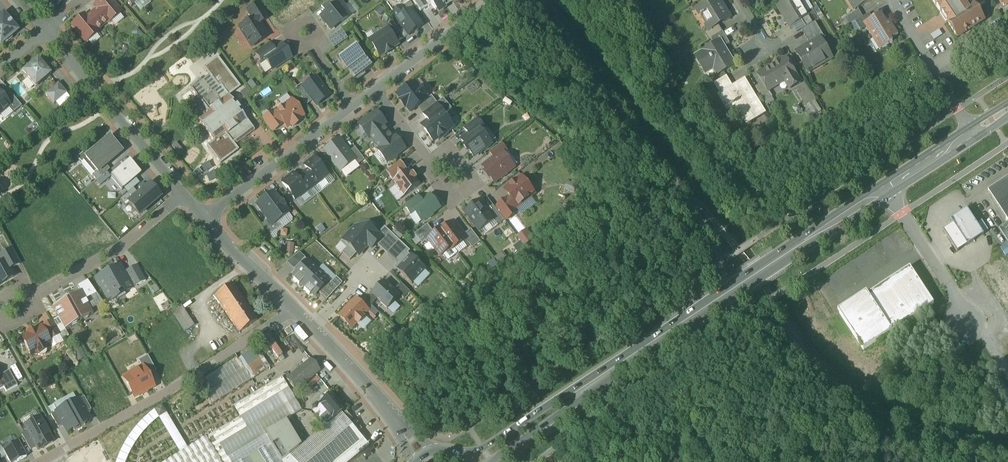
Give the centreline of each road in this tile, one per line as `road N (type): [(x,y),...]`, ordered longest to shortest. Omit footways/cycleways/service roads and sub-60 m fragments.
road 1 (secondary): [(973,131),(478,461)]
road 2 (residential): [(293,310),(43,461)]
road 3 (residential): [(181,193),(141,231),(0,317)]
road 4 (residential): [(44,31),(181,193)]
road 5 (residential): [(205,219),(352,108)]
road 6 (residential): [(421,456),(314,329)]
road 7 (residential): [(893,0),(973,131)]
road 8 (residential): [(373,92),(490,0)]
road 9 (residential): [(373,92),(450,193)]
road 10 (residential): [(293,310),(205,219)]

